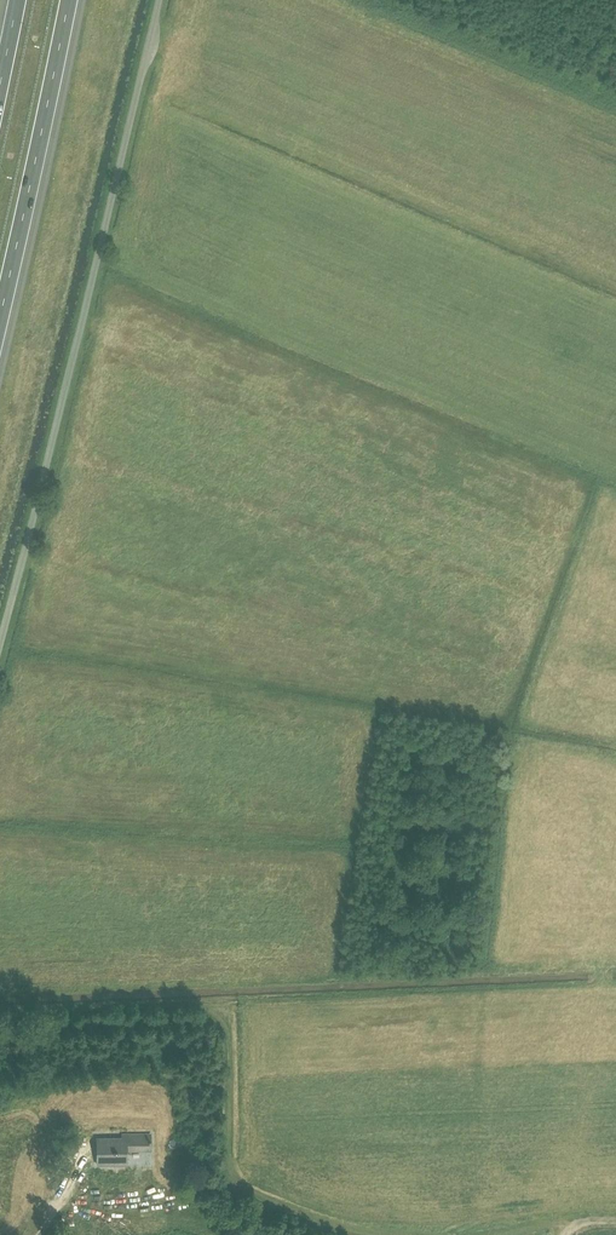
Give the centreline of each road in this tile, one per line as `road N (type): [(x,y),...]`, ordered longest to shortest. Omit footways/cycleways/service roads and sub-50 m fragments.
road 1 (unclassified): [(0,648),(161,0)]
road 2 (motorway): [(0,337),(71,0)]

